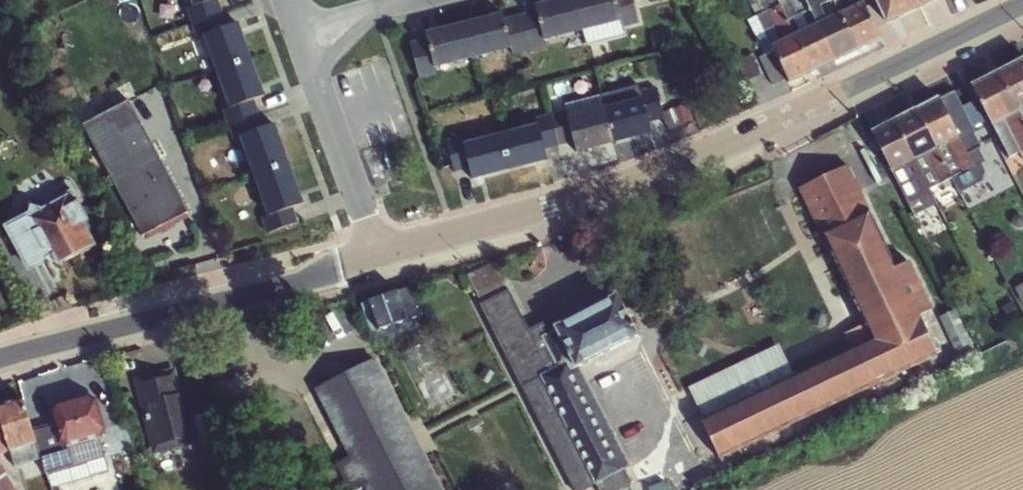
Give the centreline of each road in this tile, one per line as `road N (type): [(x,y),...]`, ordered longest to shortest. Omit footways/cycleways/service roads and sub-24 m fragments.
road 1 (tertiary): [(380,256),(667,171),(1022,10)]
road 2 (tertiary): [(0,359),(380,256)]
road 3 (residential): [(304,32),(380,256)]

